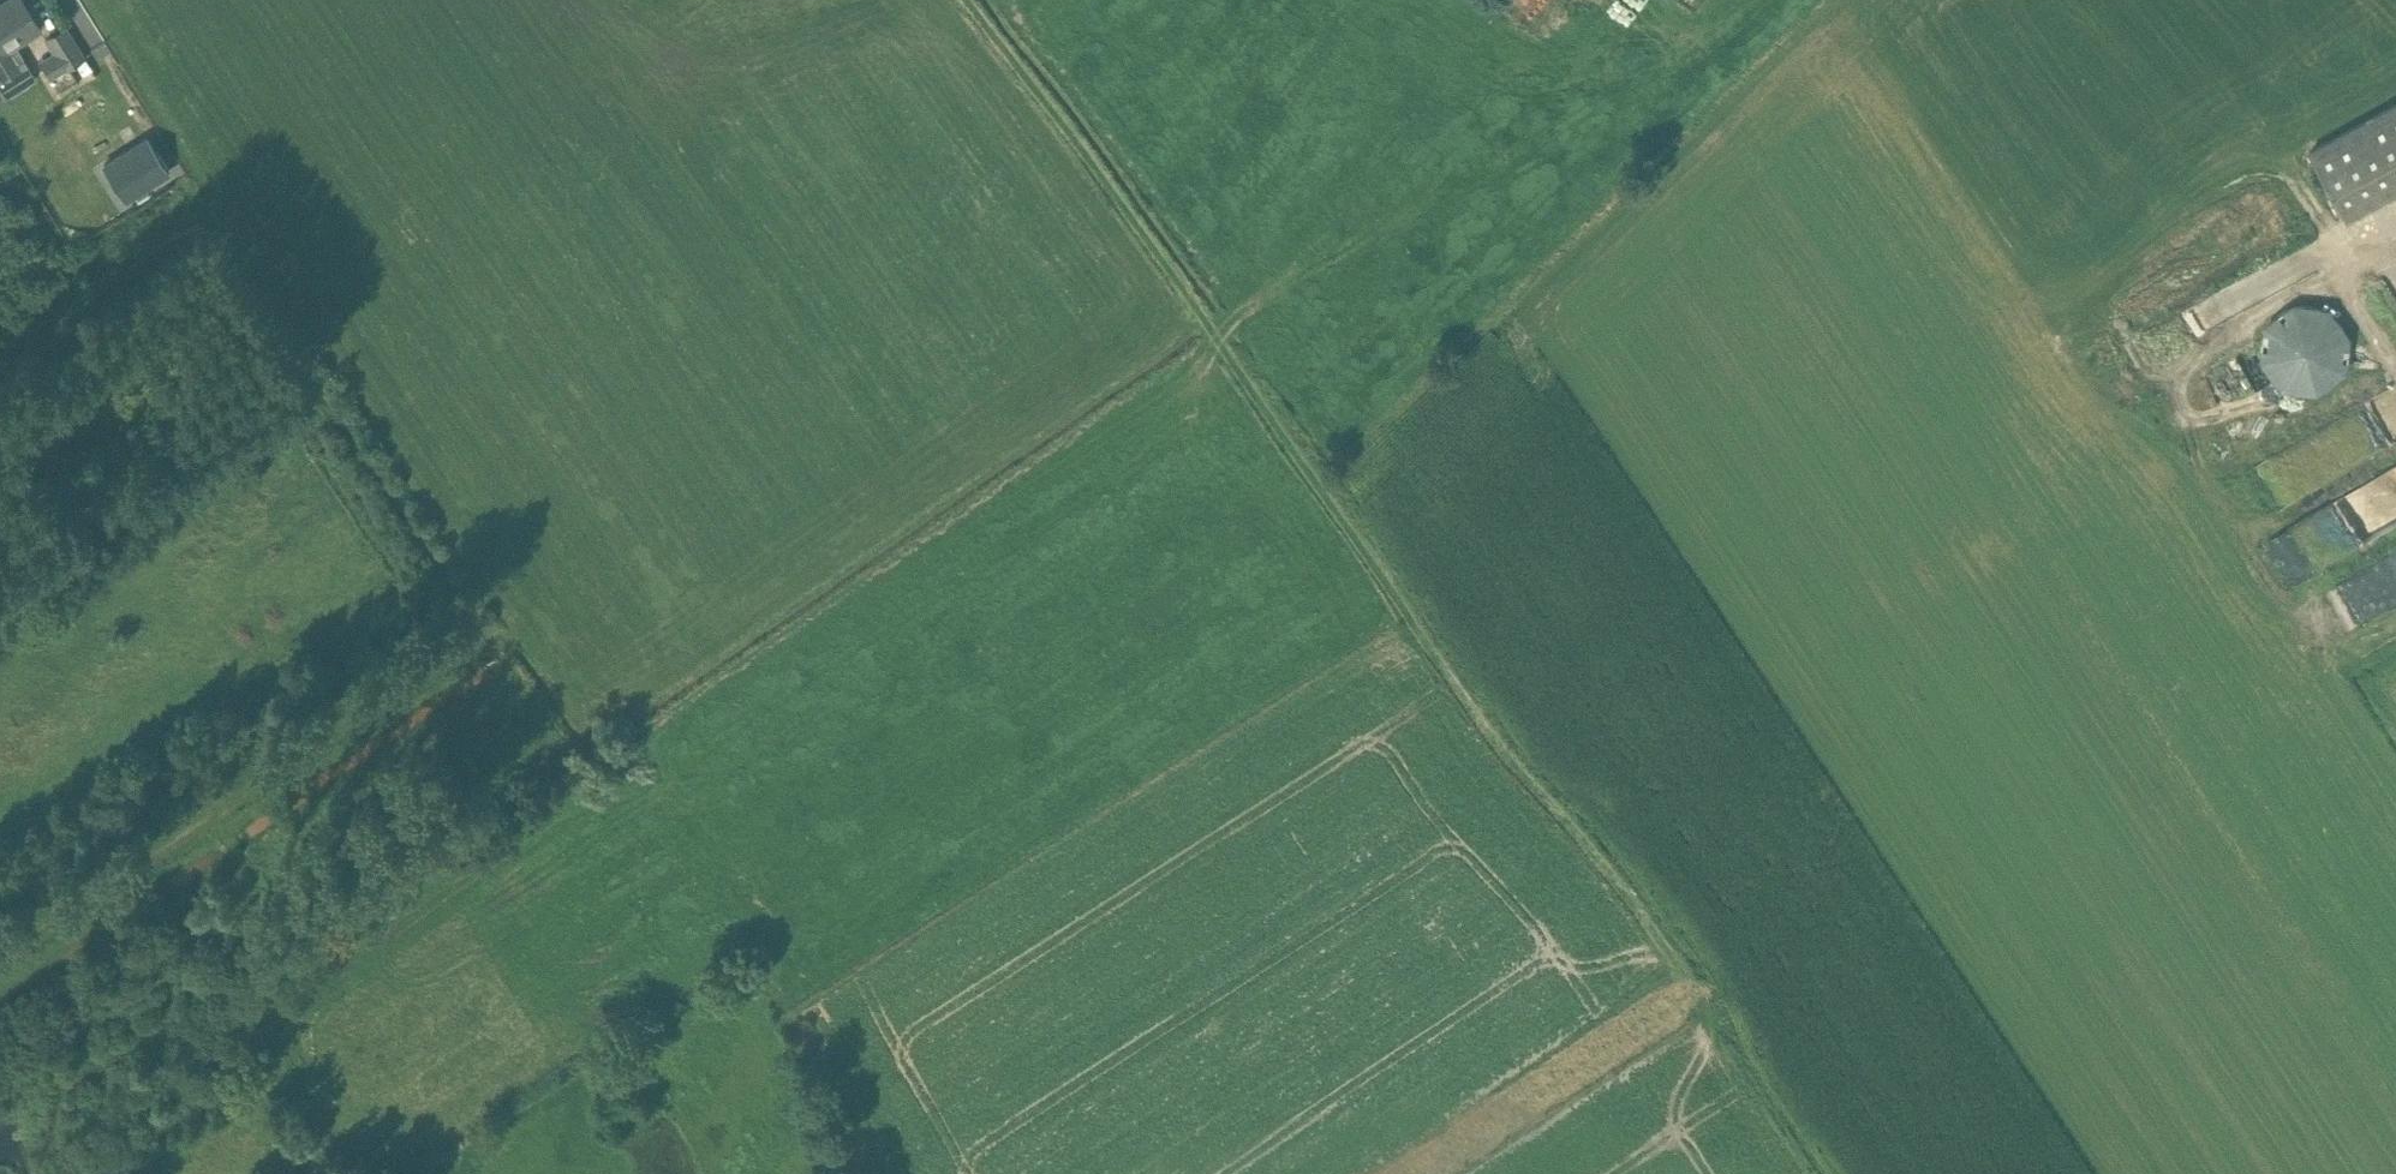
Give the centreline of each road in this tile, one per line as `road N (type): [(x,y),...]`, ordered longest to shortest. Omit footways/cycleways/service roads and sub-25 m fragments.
road 1 (track): [(1703,998),(1458,693),(1196,313),(952,0)]

